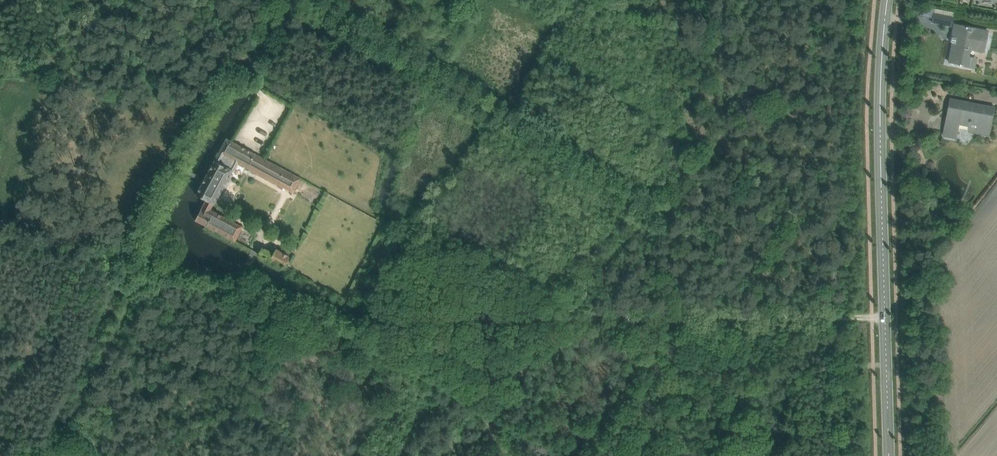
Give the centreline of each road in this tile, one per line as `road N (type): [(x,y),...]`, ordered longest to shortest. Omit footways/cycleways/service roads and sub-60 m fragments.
road 1 (track): [(54,455),(138,277),(218,289),(369,334),(413,319),(884,311)]
road 2 (primary): [(888,455),(880,133),(887,0)]
road 3 (track): [(138,277),(122,274),(222,85),(237,79),(261,94)]

